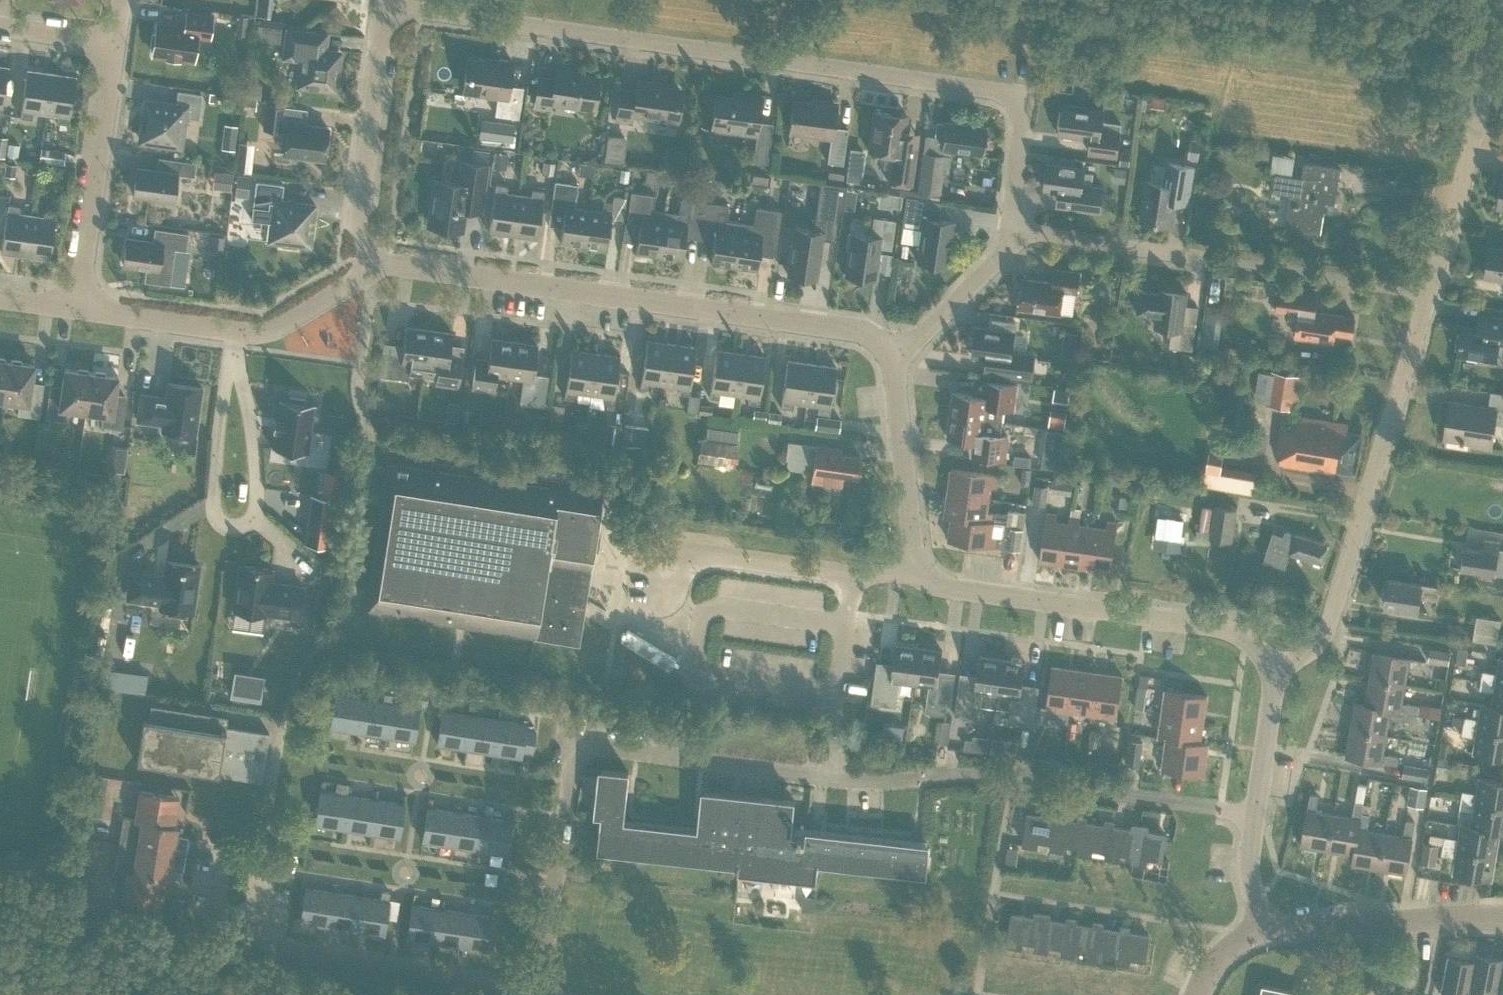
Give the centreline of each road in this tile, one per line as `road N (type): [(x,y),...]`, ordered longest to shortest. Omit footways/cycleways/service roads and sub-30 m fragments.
road 1 (residential): [(1016,233),(1027,98),(385,10)]
road 2 (residential): [(1271,672),(1309,653),(1330,621),(1477,132),(1490,0)]
road 3 (residential): [(367,272),(864,333),(897,370)]
road 4 (residential): [(825,777),(574,744),(537,994)]
road 5 (residential): [(1253,812),(978,775),(825,777)]
road 6 (residential): [(1271,672),(1257,648),(1227,627),(945,588),(915,567)]
road 7 (residential): [(81,309),(260,332),(367,272)]
road 8 (residential): [(521,994),(239,942)]
road 9 (residential): [(81,309),(116,45)]
road 10 (residential): [(367,272),(359,222),(385,10)]
road 11 (residential): [(1502,917),(1260,930)]
road 12 (residential): [(1227,262),(1016,233)]
road 13 (residential): [(825,777),(855,574)]
road 14 (residential): [(897,370),(915,567)]
road 15 (residential): [(897,370),(1016,233)]
road 16 (residential): [(709,554),(681,549),(655,558),(641,579),(644,596),(667,598),(677,571),(694,558)]
road 17 (residential): [(855,574),(709,554)]
road 18 (residential): [(1253,812),(1271,672)]

